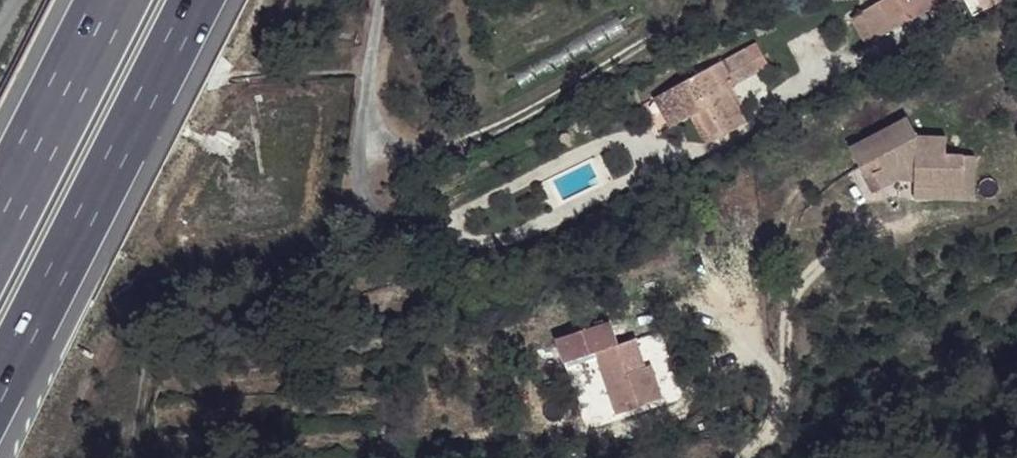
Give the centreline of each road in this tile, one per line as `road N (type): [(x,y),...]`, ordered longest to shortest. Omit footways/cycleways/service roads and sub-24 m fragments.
road 1 (motorway): [(0,404),(196,0)]
road 2 (motorway): [(106,0),(0,214)]
road 3 (residential): [(778,457),(797,444),(806,279)]
road 4 (residential): [(387,0),(369,132),(390,177)]

